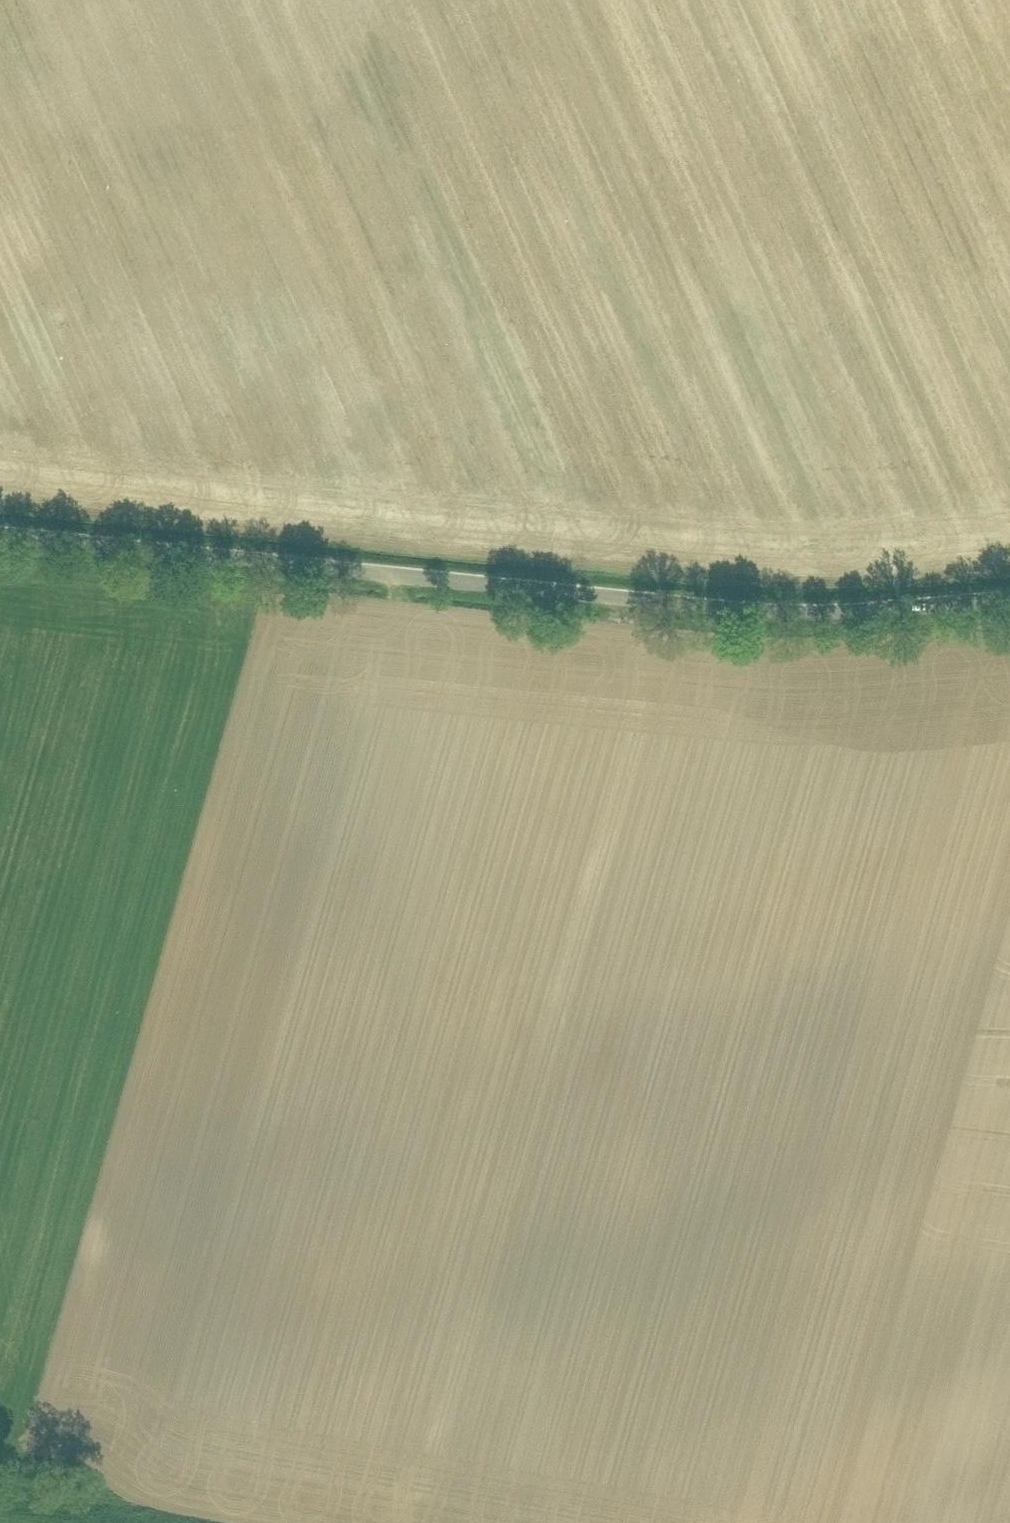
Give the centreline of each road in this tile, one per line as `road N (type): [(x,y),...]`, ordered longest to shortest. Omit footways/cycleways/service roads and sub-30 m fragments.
road 1 (unclassified): [(1009,601),(887,613),(786,611),(0,533)]

